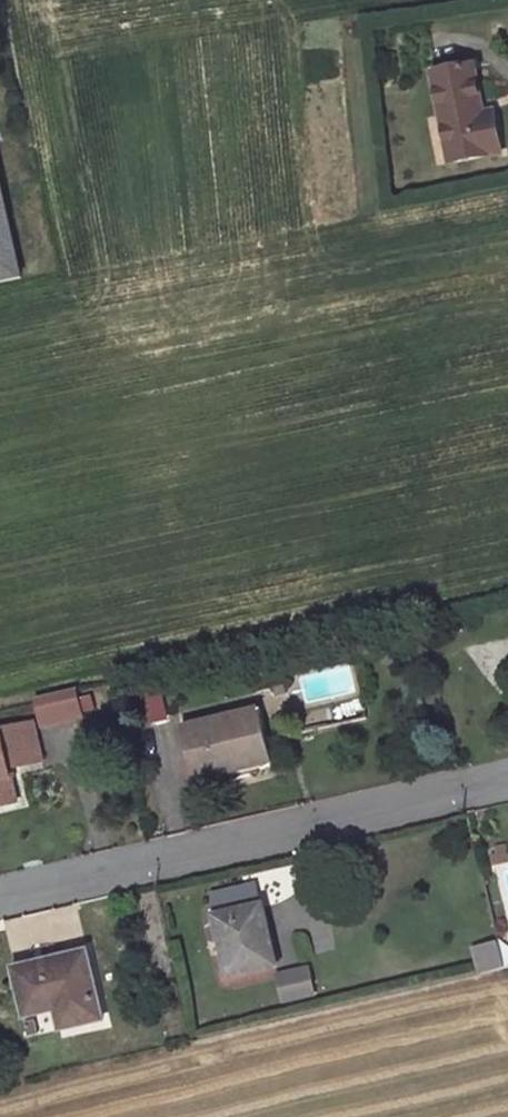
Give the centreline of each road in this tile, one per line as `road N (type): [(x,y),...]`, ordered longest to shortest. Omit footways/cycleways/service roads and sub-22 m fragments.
road 1 (residential): [(0,900),(507,783)]

